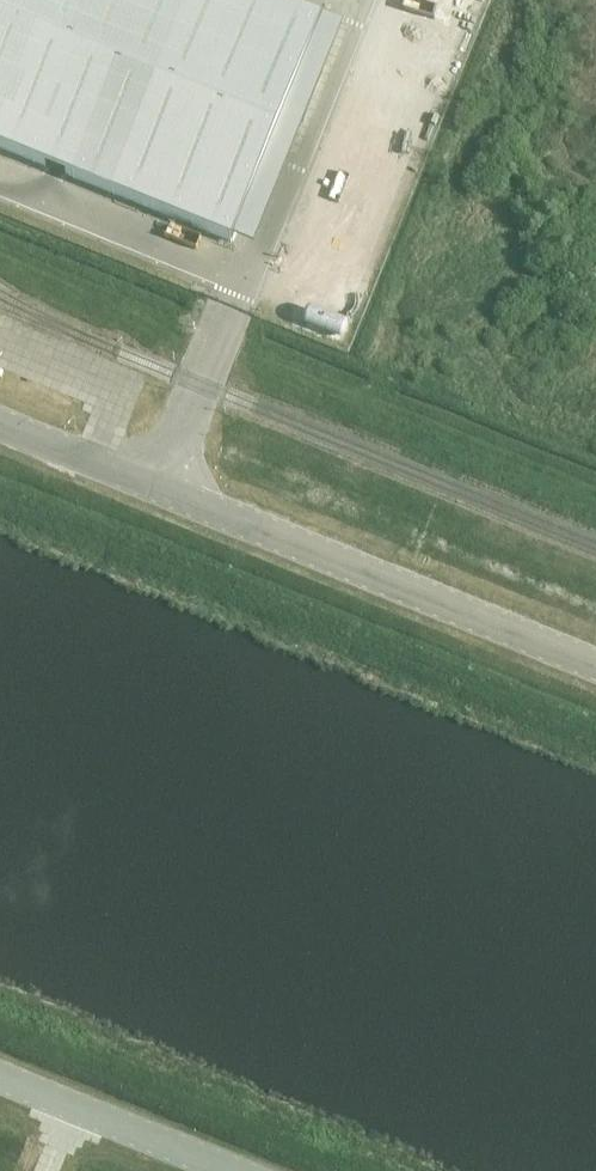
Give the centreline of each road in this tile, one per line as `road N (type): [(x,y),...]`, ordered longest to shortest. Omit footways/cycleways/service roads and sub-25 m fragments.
road 1 (unclassified): [(595,667),(164,492)]
road 2 (unclassified): [(237,1170),(0,1075)]
road 3 (unclassified): [(232,313),(164,492)]
road 4 (unclassified): [(164,492),(0,426)]

